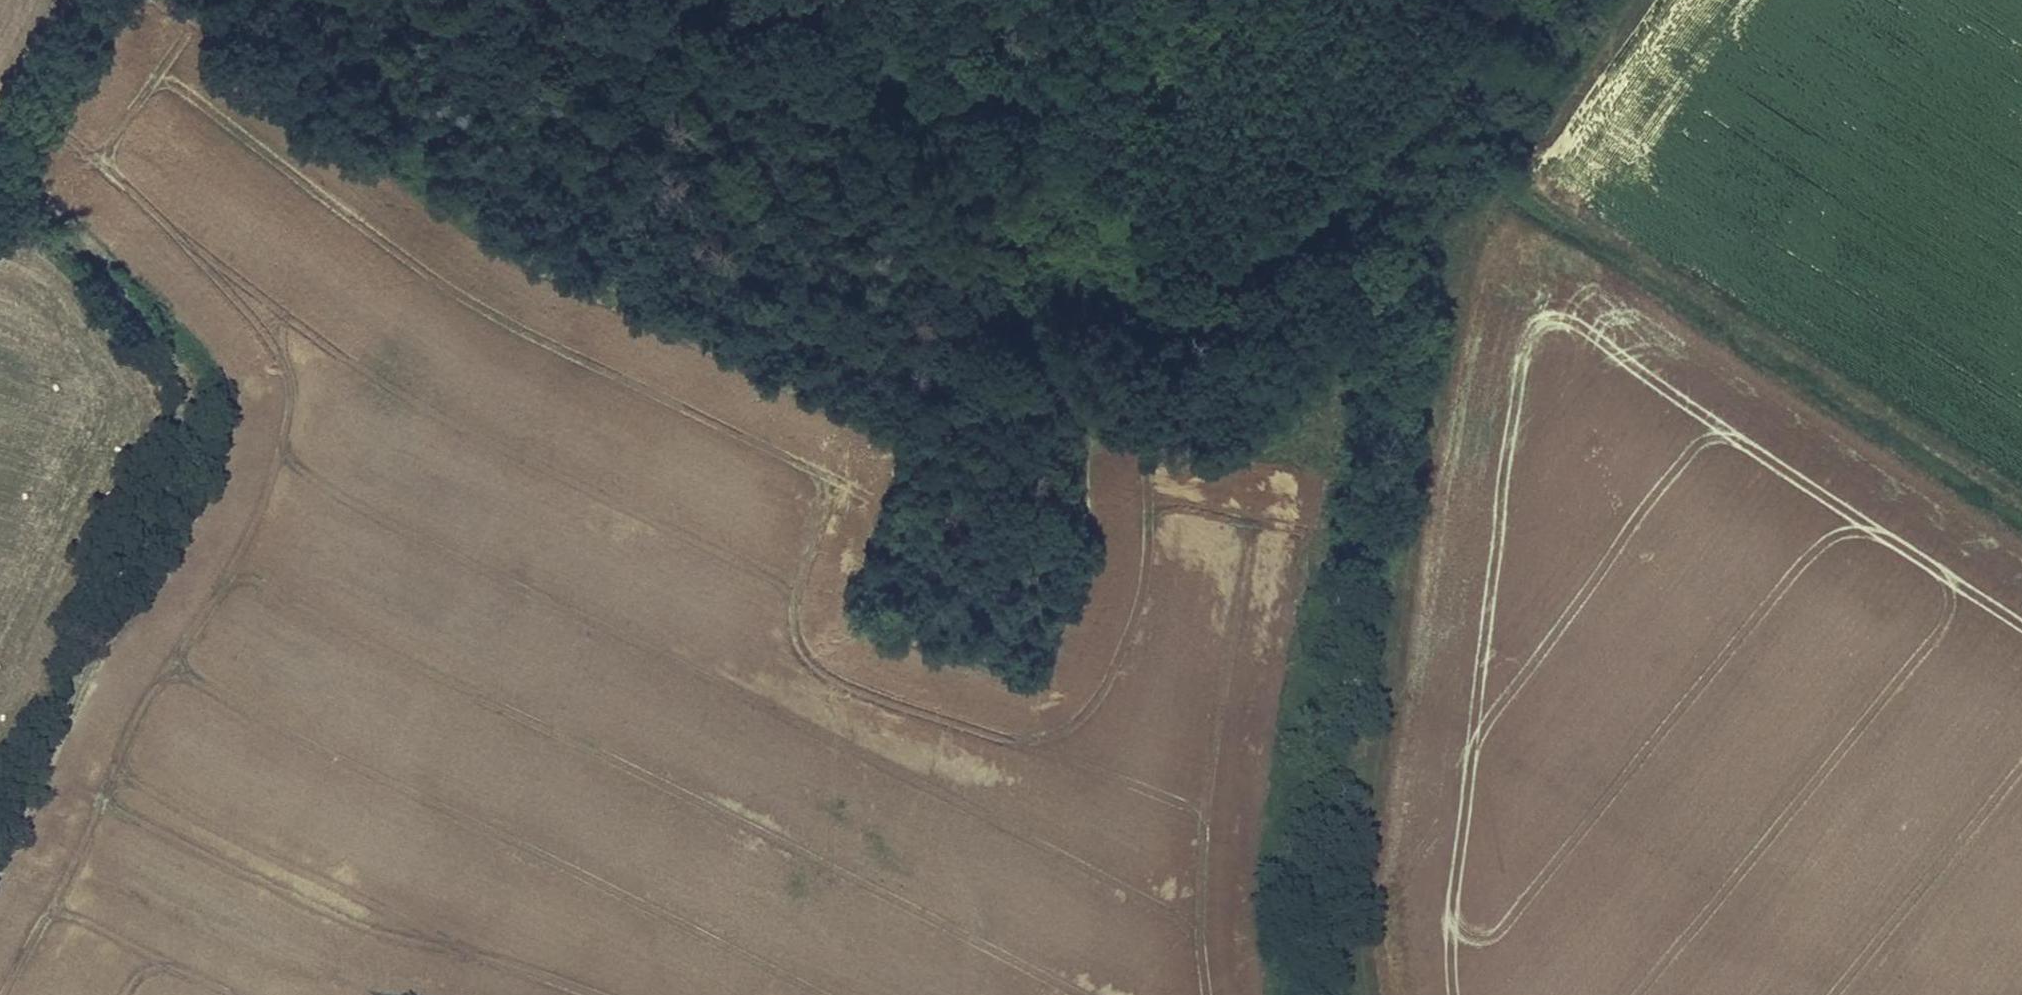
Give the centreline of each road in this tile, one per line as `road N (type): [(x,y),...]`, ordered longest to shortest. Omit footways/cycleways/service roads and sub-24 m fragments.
road 1 (track): [(1511,168),(2021,492)]

